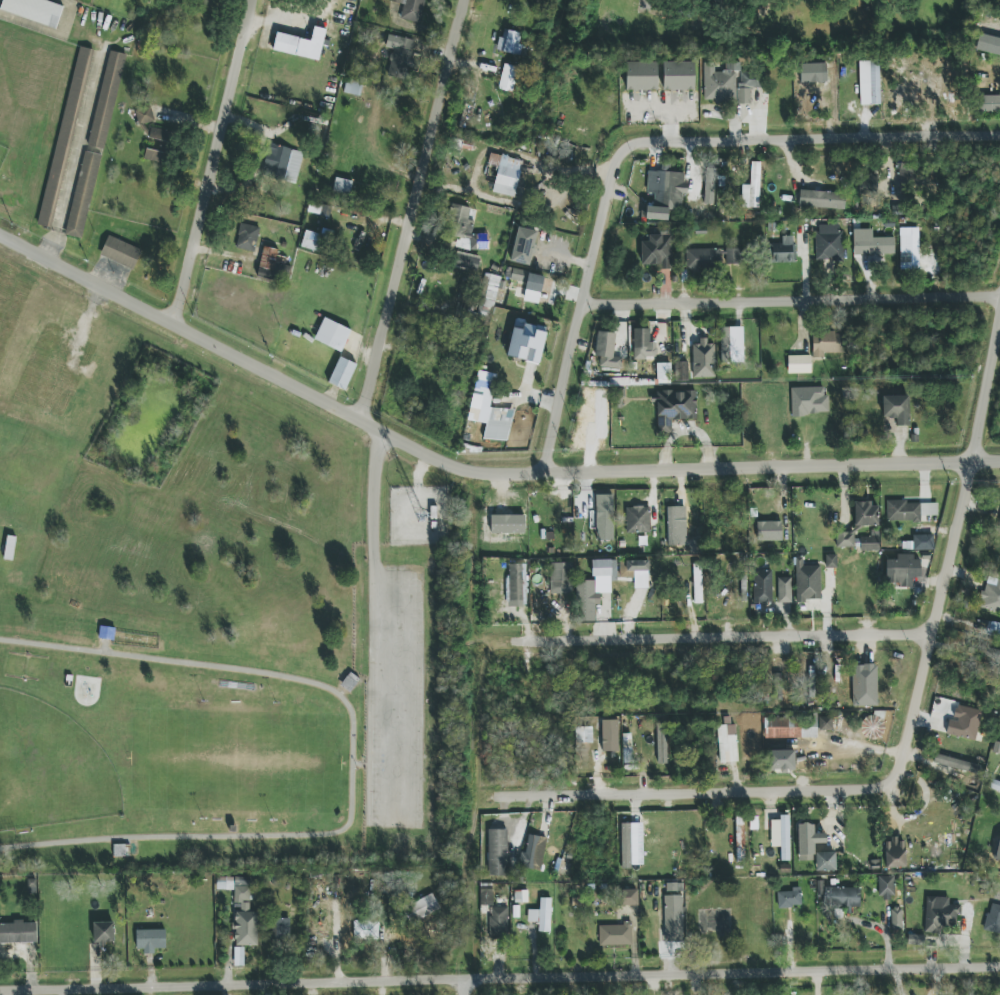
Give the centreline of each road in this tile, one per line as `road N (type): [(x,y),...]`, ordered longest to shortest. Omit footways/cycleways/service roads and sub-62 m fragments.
road 1 (residential): [(0,991),(999,966)]
road 2 (residential): [(999,347),(889,786),(502,798)]
road 3 (residential): [(461,468),(518,475),(999,461)]
road 4 (residential): [(467,0),(366,422)]
road 5 (residential): [(589,293),(999,284)]
road 6 (residential): [(526,642),(932,637)]
road 7 (residential): [(629,147),(650,134),(999,127)]
road 8 (residential): [(175,325),(256,0)]
road 9 (residential): [(461,468),(175,325)]
road 10 (residential): [(0,234),(175,325)]
road 11 (residential): [(547,473),(589,293)]
road 12 (residential): [(589,293),(629,147)]

